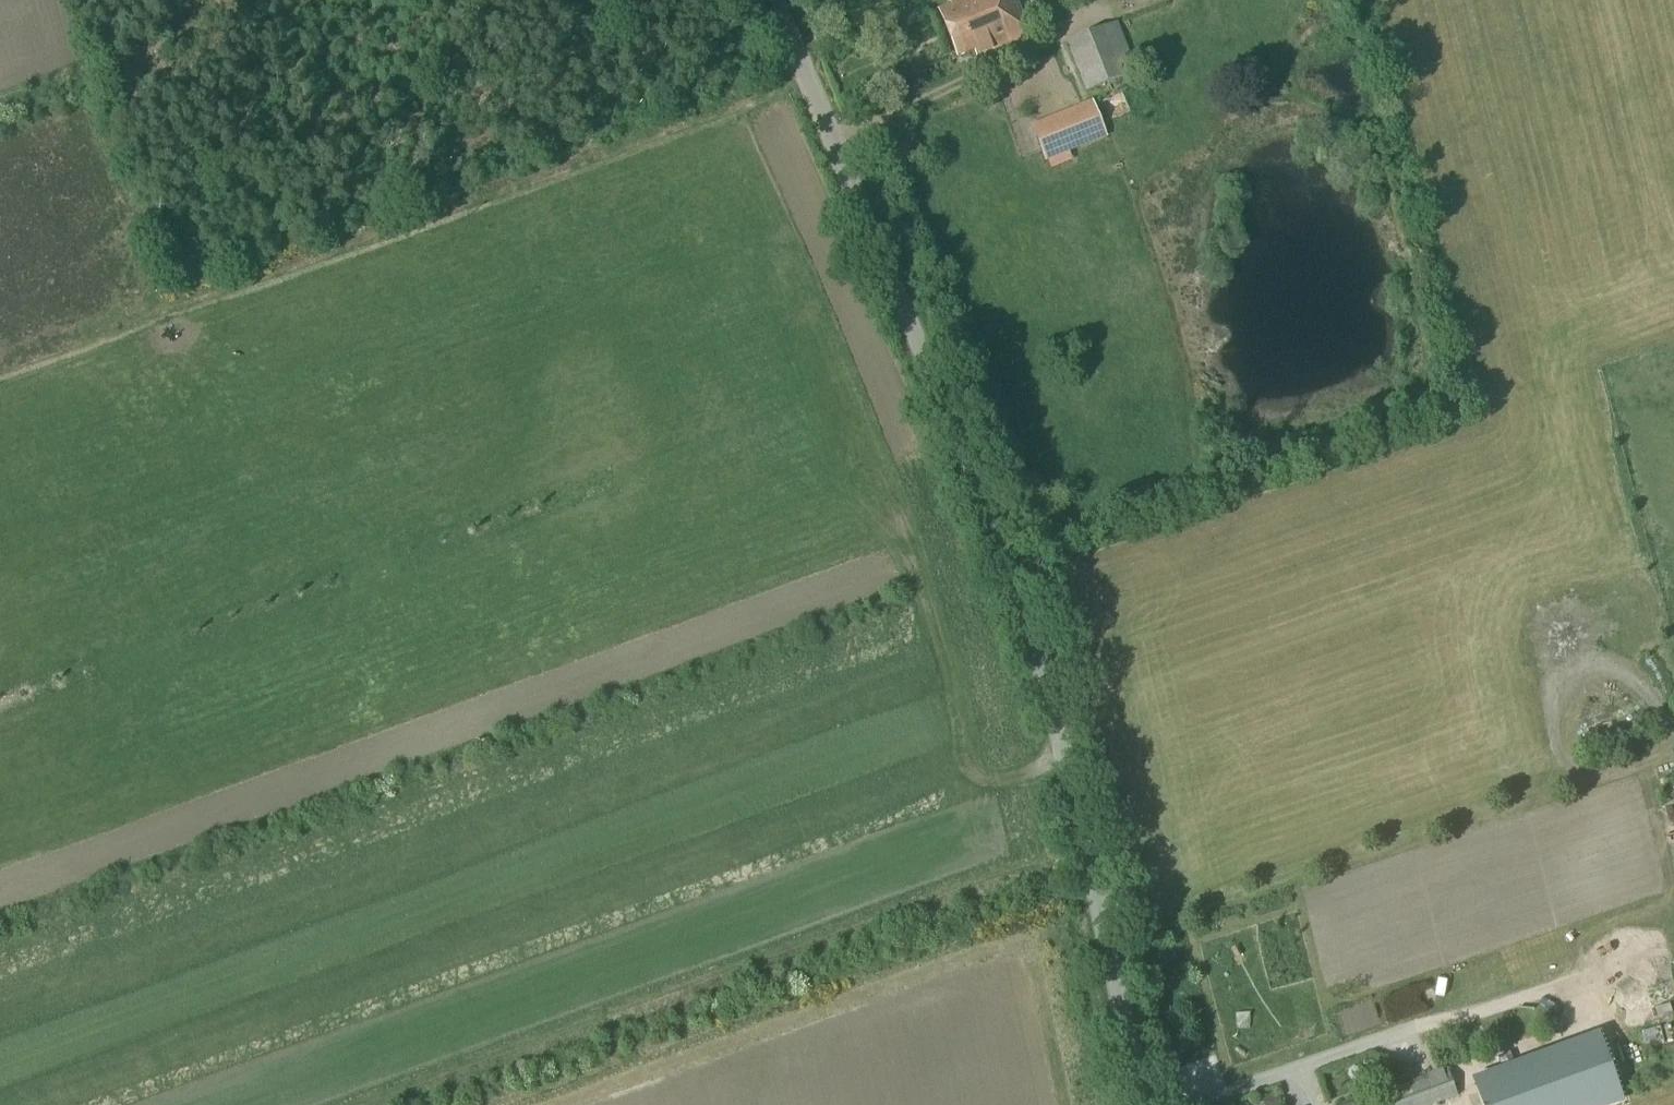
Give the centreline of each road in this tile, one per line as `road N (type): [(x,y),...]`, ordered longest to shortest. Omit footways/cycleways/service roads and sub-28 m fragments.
road 1 (unclassified): [(1147,1104),(1084,834),(1011,573),(774,0)]

